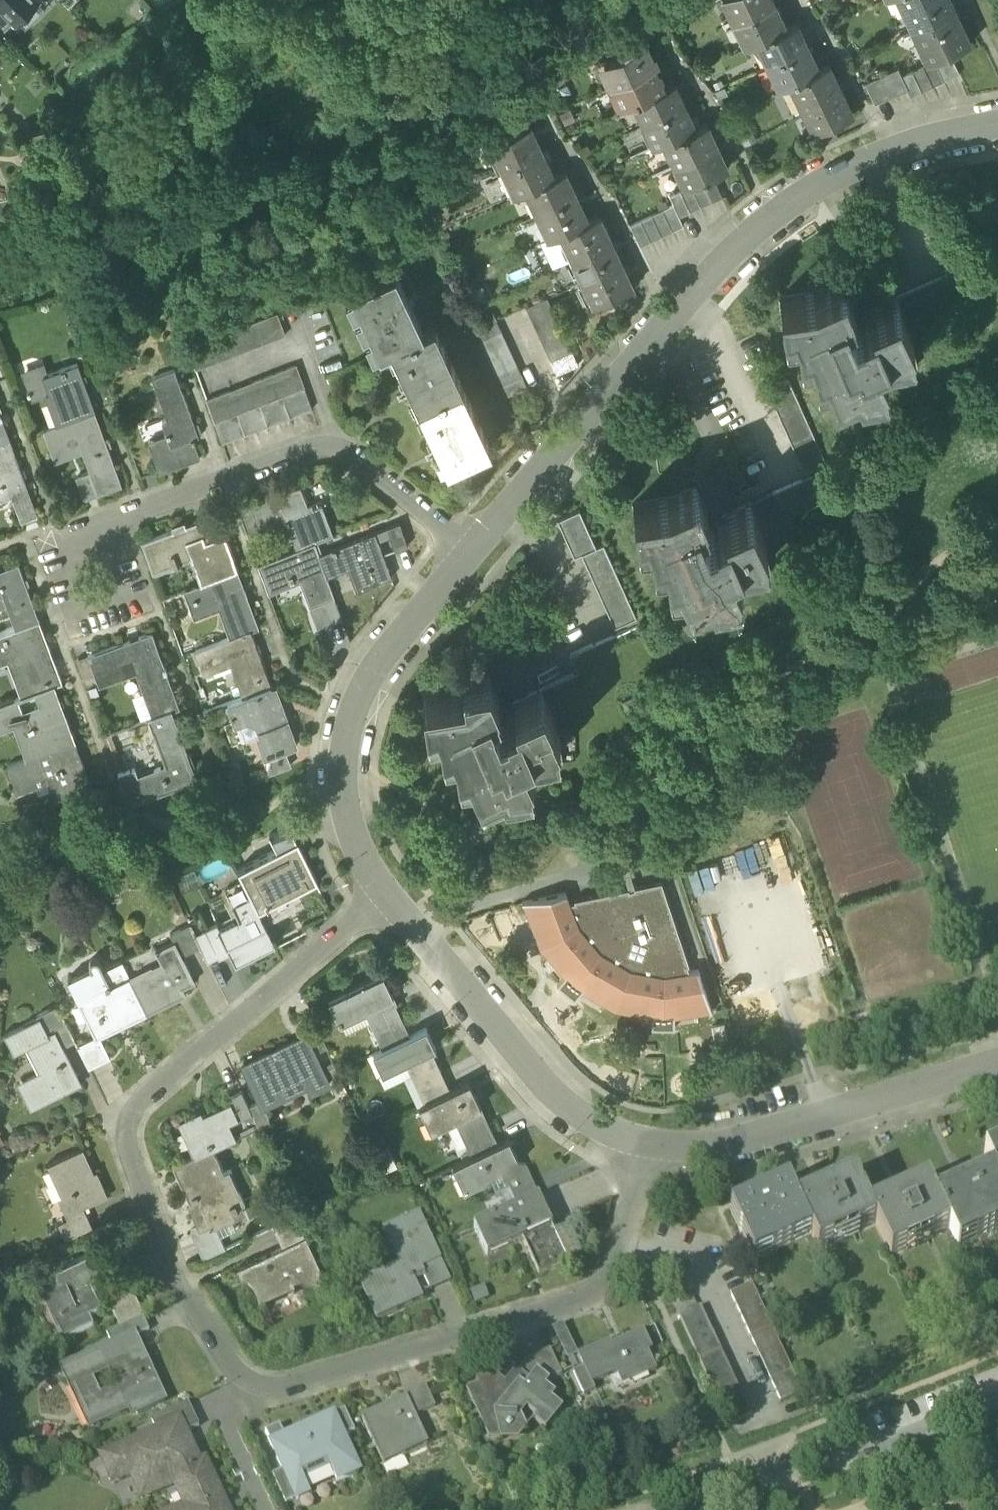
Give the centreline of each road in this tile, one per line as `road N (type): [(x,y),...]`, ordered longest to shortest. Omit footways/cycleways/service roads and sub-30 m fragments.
road 1 (residential): [(389,895),(121,1119),(174,1275),(256,1399),(605,1297),(645,1145)]
road 2 (residential): [(997,130),(892,156),(833,182),(773,225),(725,266),(469,553)]
road 3 (residential): [(469,553),(335,440),(121,509)]
road 4 (residential): [(469,553),(359,694),(347,734),(343,788),(352,834),(389,895)]
road 5 (residential): [(645,1145),(747,1143),(997,1063)]
road 6 (residential): [(389,895),(559,1100),(645,1145)]
road 7 (residential): [(997,1401),(854,1459),(824,1451),(711,1495),(704,1509)]
road 8 (residential): [(121,509),(38,537),(65,614),(146,586)]

